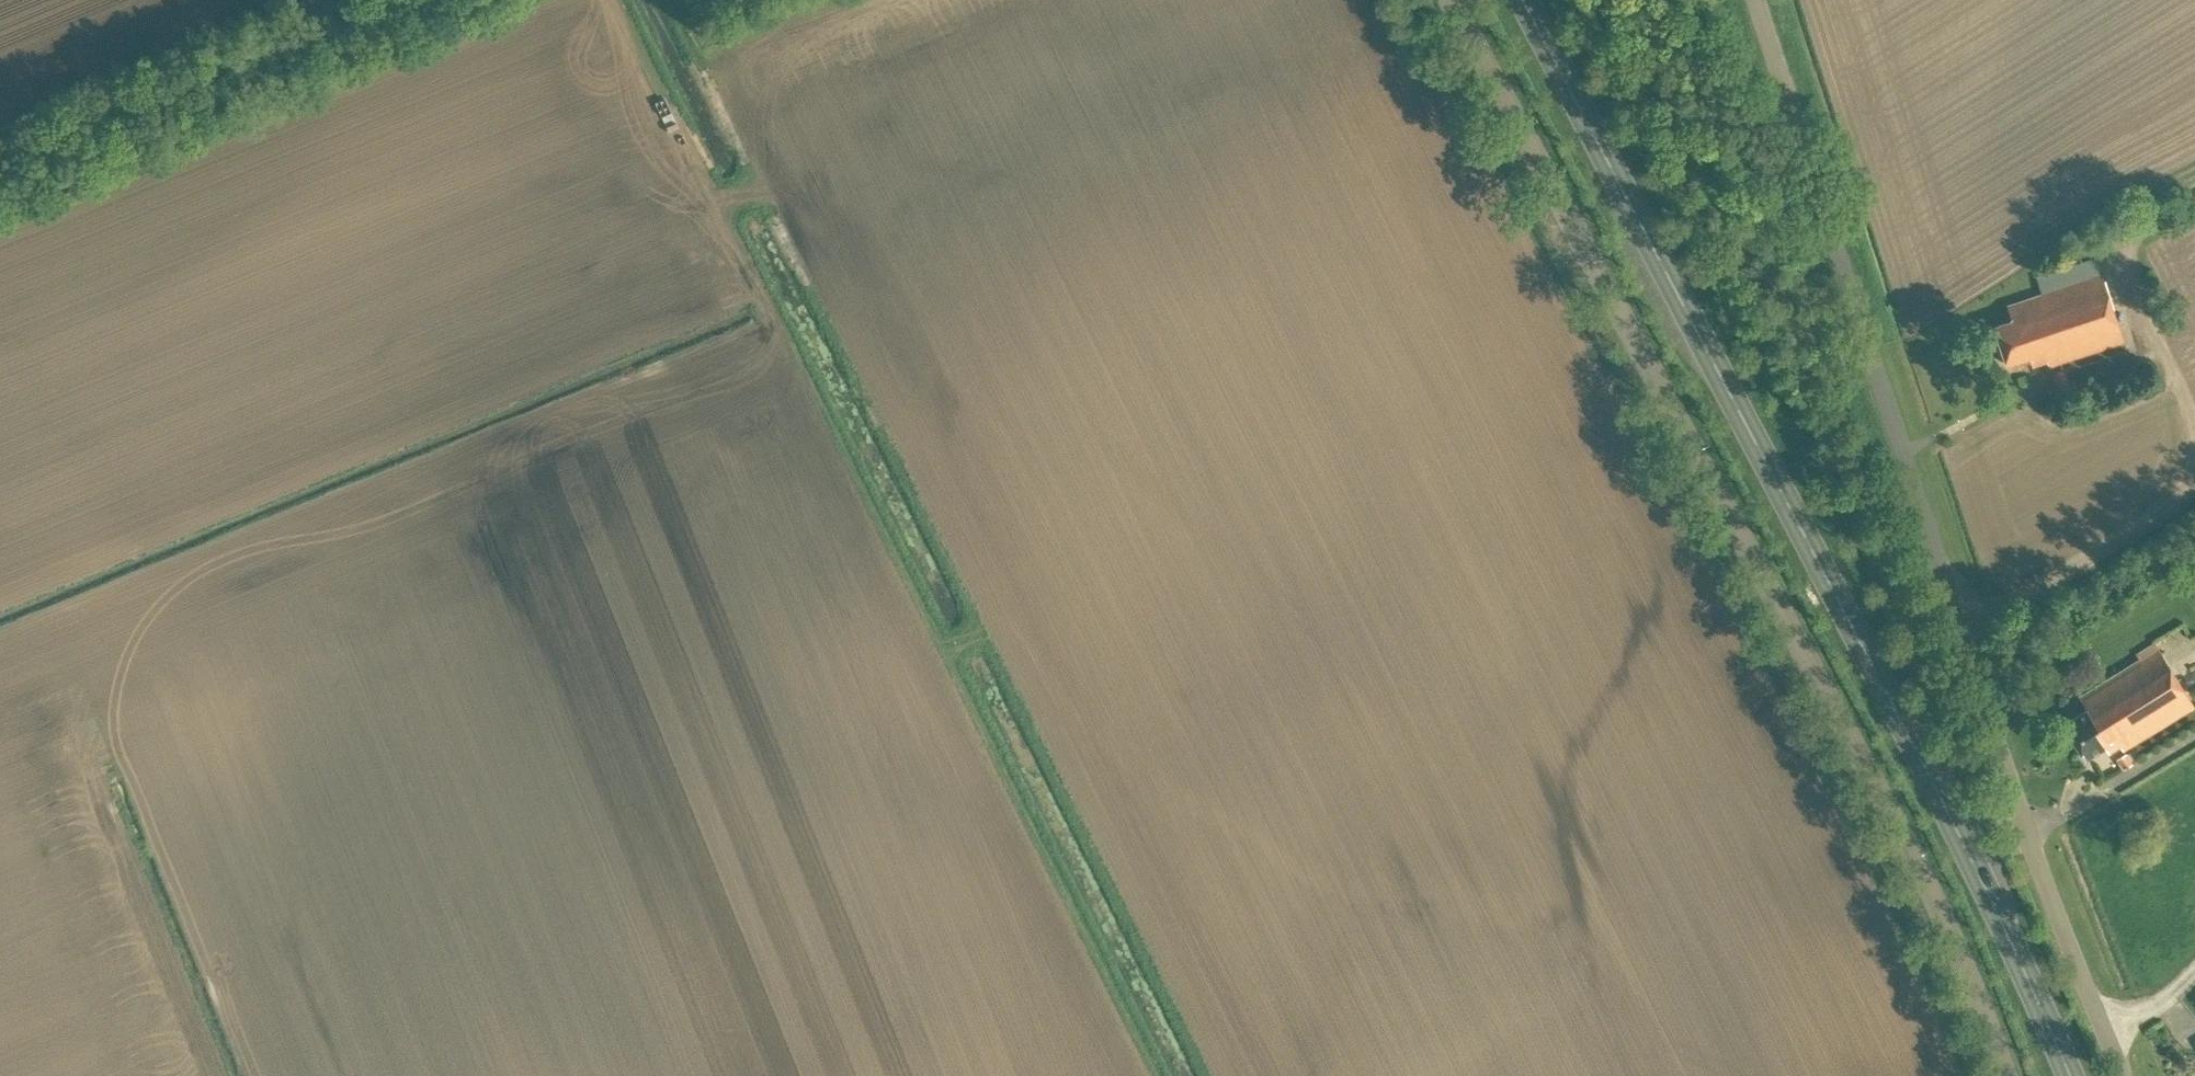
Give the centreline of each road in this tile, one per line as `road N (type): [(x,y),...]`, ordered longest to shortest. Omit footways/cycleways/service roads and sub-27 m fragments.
road 1 (unclassified): [(2007,1075),(1894,817),(1452,0)]
road 2 (trunk): [(2071,1075),(1984,884),(1522,0)]
road 3 (unclassified): [(2120,1075),(2052,902),(1756,0)]

